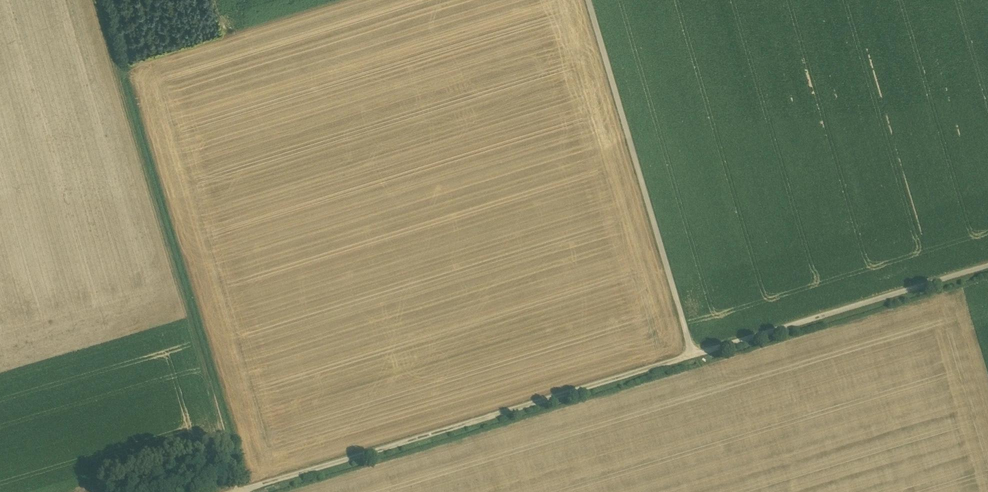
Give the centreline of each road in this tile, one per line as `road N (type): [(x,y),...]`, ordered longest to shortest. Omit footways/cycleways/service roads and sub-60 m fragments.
road 1 (track): [(98,0),(241,490)]
road 2 (track): [(241,490),(693,355)]
road 3 (track): [(589,0),(693,355)]
road 4 (track): [(693,355),(987,264)]

